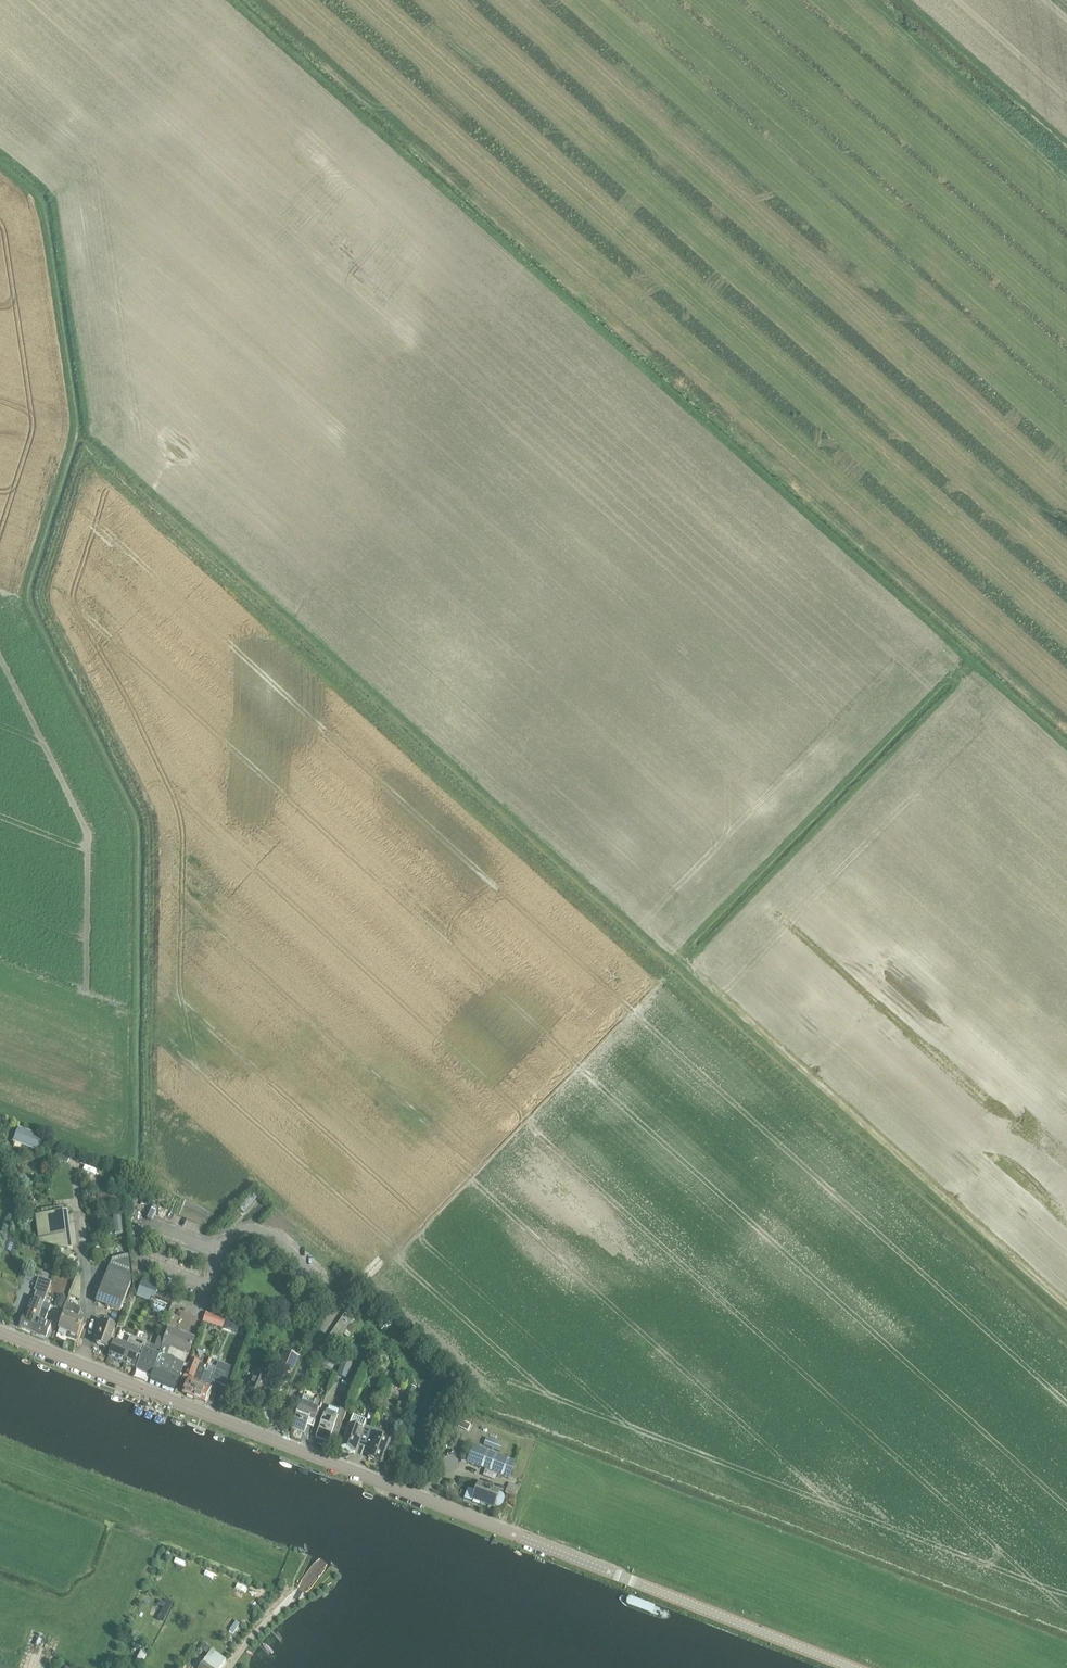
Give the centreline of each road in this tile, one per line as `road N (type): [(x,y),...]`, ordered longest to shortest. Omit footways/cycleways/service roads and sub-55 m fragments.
road 1 (tertiary): [(853,1667),(354,1473)]
road 2 (tertiary): [(354,1473),(81,1365)]
road 3 (residential): [(81,1365),(90,1293),(73,1164)]

